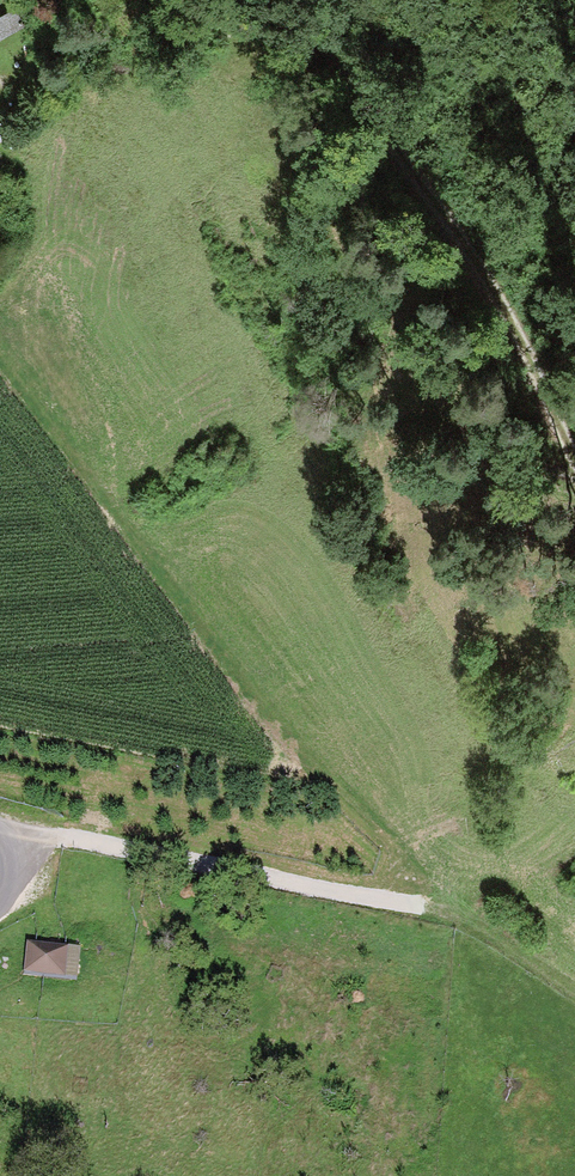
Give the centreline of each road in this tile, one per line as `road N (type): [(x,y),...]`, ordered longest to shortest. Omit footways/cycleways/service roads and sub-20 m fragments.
road 1 (track): [(0,365),(216,658),(452,911),(57,836),(4,837)]
road 2 (track): [(262,0),(337,57),(445,221),(526,380),(574,456)]
road 3 (track): [(452,911),(574,994)]

